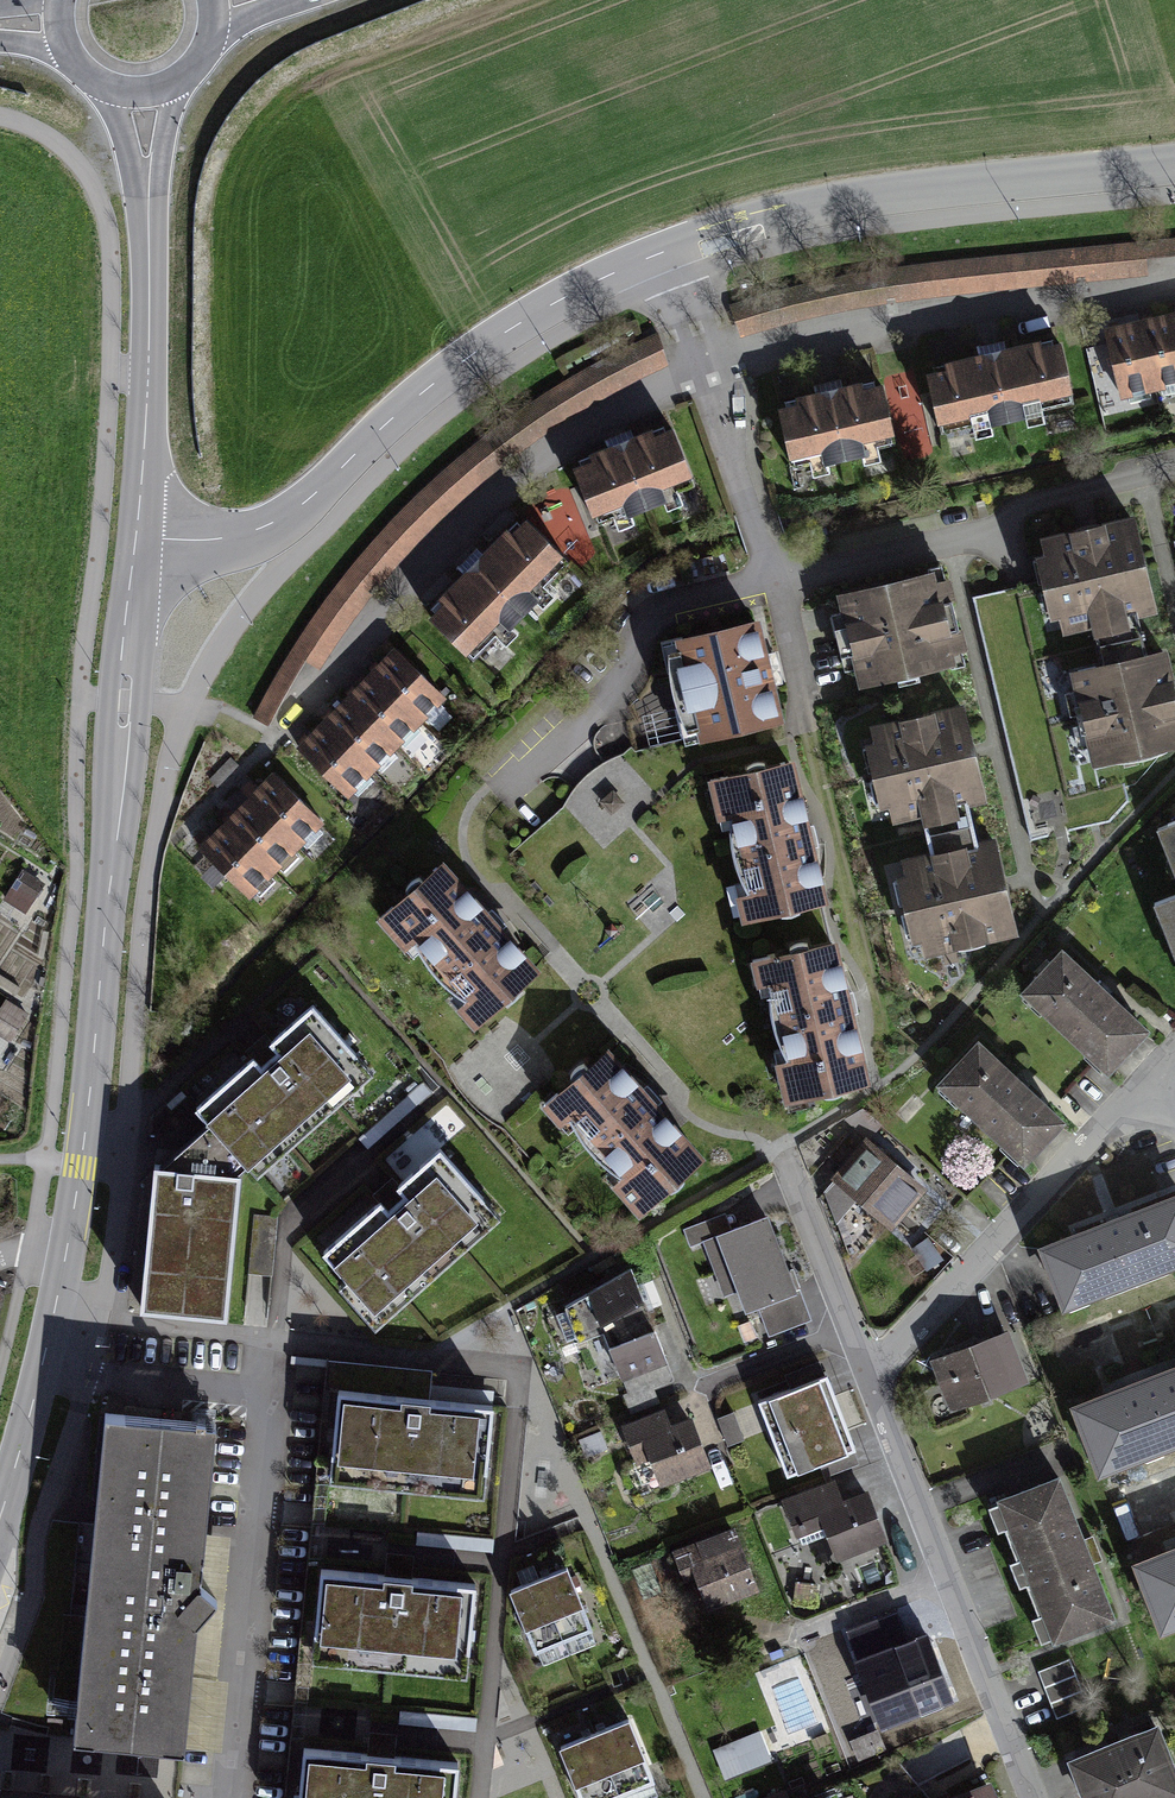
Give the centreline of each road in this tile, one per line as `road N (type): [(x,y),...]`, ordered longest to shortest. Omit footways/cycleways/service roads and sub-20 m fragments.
road 1 (residential): [(136,541),(205,540),(273,524),(461,362),(597,280),(648,258),(847,206),(1174,165)]
road 2 (tertiary): [(0,1523),(54,1314),(81,1165),(136,541)]
road 3 (tertiary): [(140,84),(148,365),(136,541)]
road 4 (residential): [(1035,1797),(873,1378)]
road 5 (residential): [(873,1378),(1101,1127),(1152,1082)]
road 6 (residential): [(873,1378),(778,1148)]

